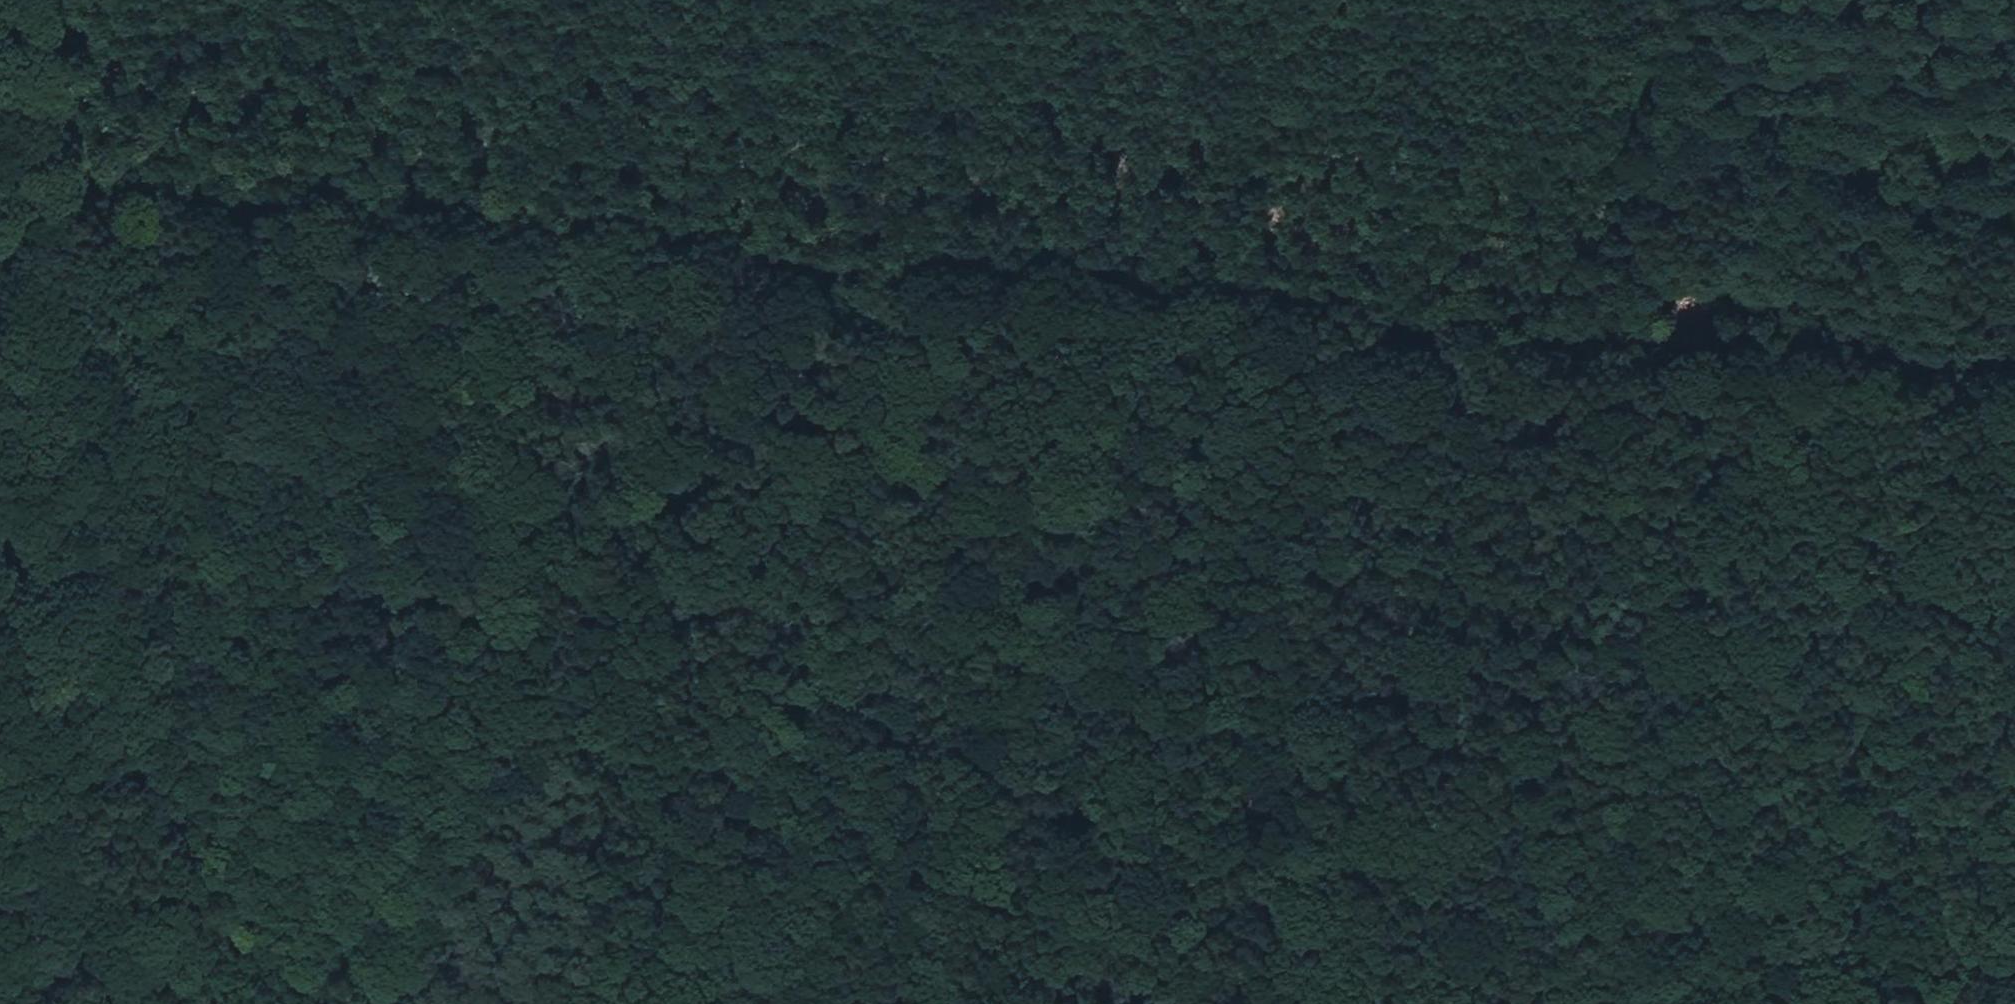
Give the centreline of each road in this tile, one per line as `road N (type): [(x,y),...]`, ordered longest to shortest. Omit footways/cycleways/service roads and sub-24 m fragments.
road 1 (track): [(2014,382),(0,183)]
road 2 (track): [(426,1003),(119,714),(42,604),(47,0)]
road 3 (track): [(1590,339),(1624,0)]

